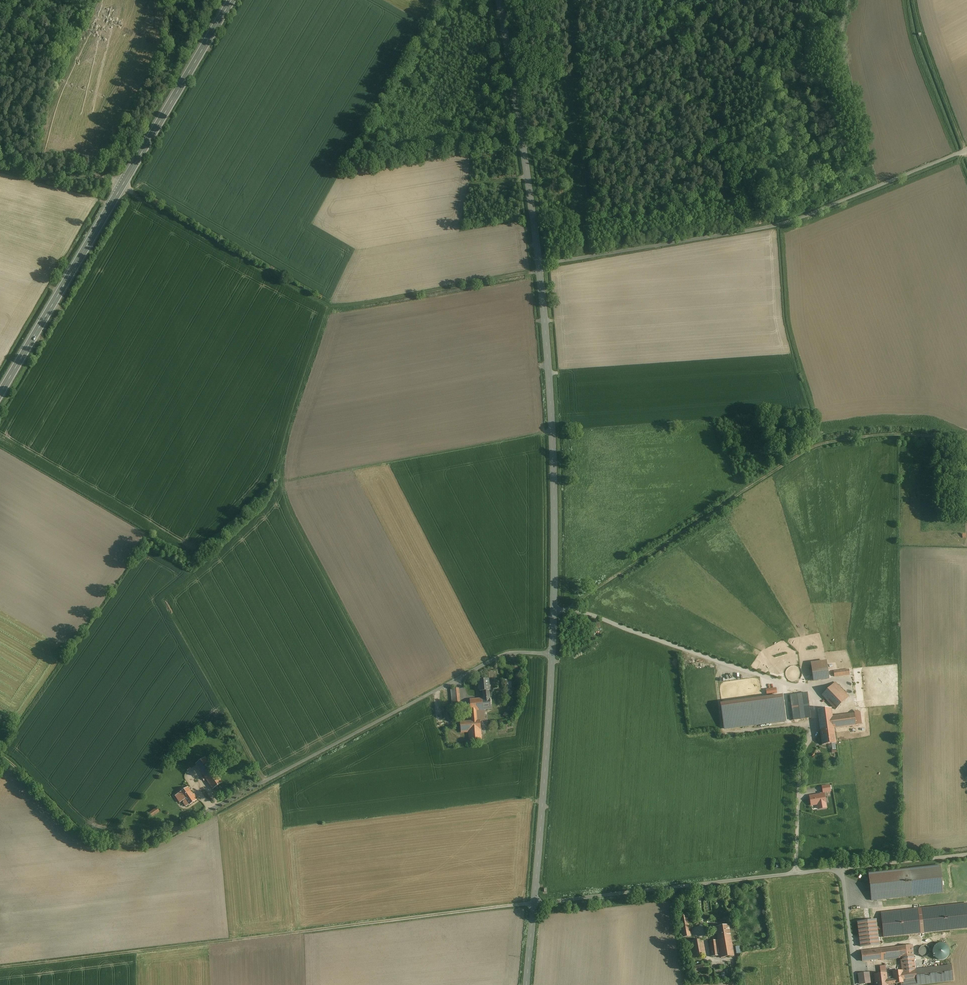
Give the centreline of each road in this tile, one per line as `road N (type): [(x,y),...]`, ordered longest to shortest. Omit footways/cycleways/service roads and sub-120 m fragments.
road 1 (tertiary): [(539,265),(555,522),(534,903)]
road 2 (track): [(534,903),(0,965)]
road 3 (track): [(93,176),(332,306),(540,272)]
road 4 (secondary): [(232,0),(0,396)]
road 5 (track): [(566,610),(802,451),(896,434),(966,439)]
road 6 (unclassified): [(539,265),(775,225),(966,150)]
road 7 (track): [(332,306),(297,406),(283,481),(398,711)]
road 8 (unclassified): [(843,867),(534,903)]
road 9 (track): [(283,481),(553,430)]
road 10 (tertiary): [(499,0),(539,265)]
road 11 (track): [(0,756),(74,827),(101,840),(147,843),(193,820)]
road 12 (track): [(966,148),(916,0)]
road 13 (unclassified): [(966,855),(843,867)]

